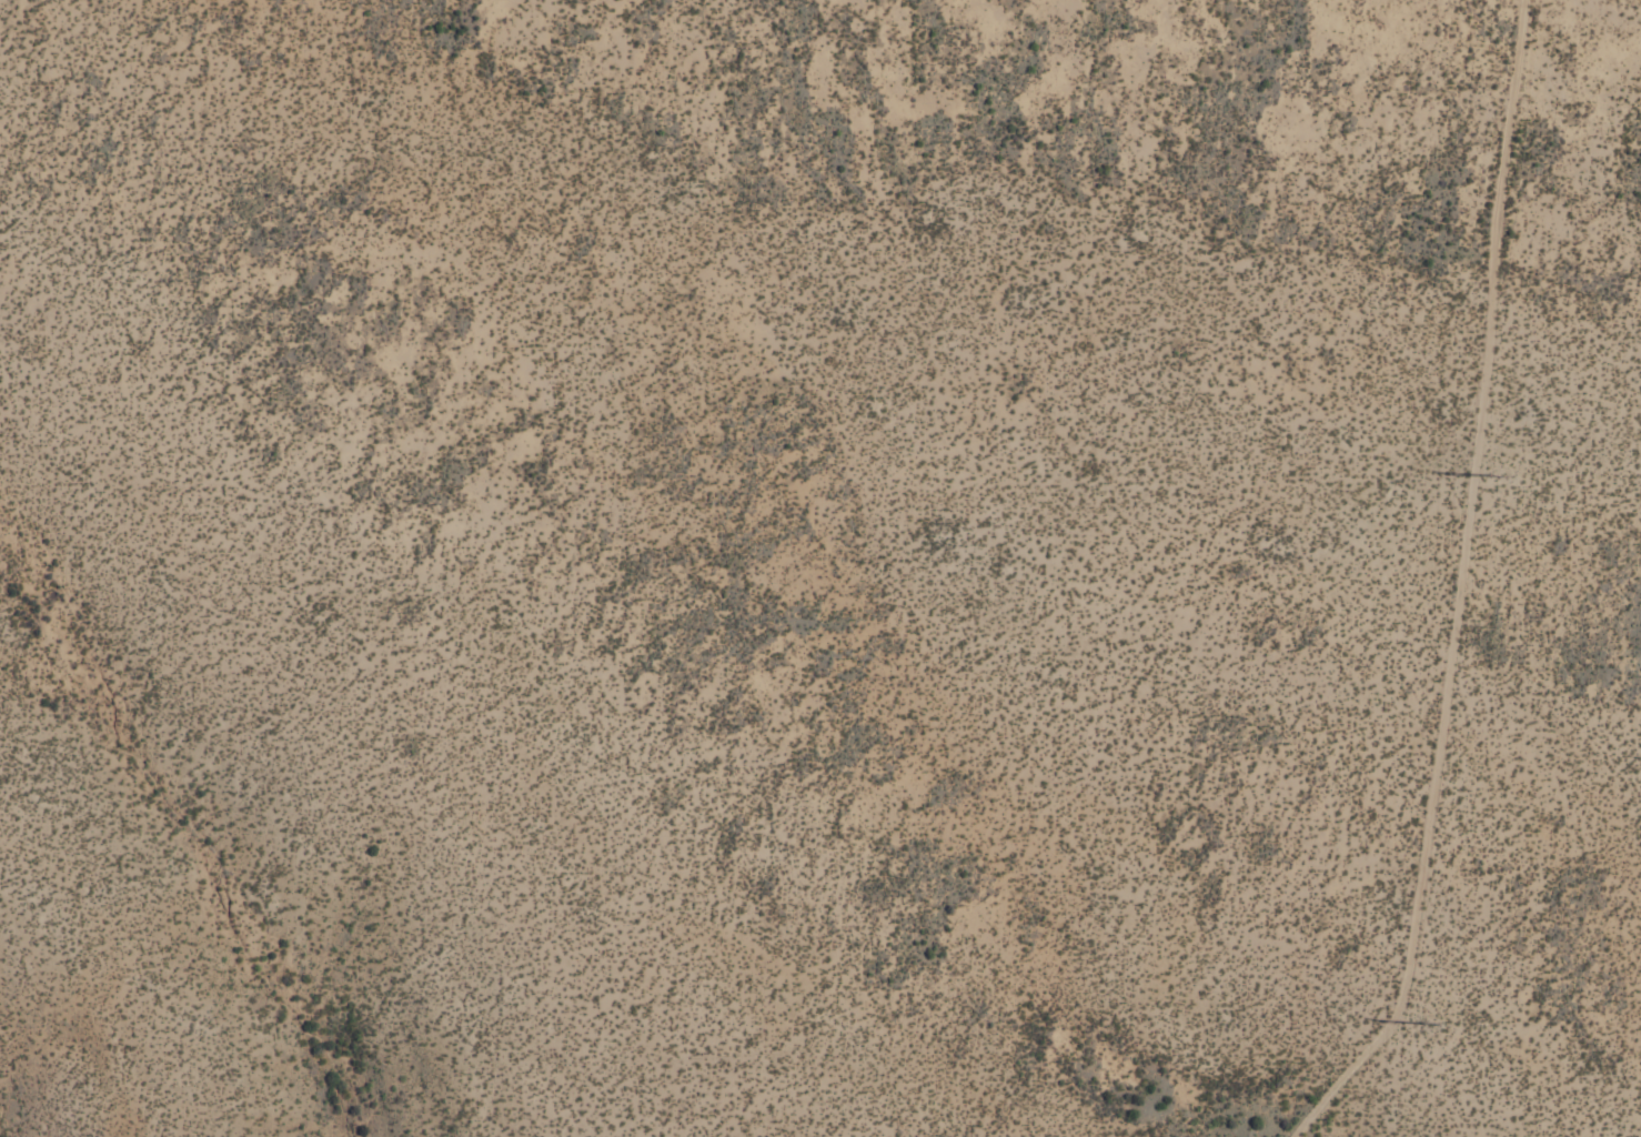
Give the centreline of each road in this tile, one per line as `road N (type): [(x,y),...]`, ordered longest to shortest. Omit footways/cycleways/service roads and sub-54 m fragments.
road 1 (track): [(1289,1136),(1400,1012),(1521,0)]

